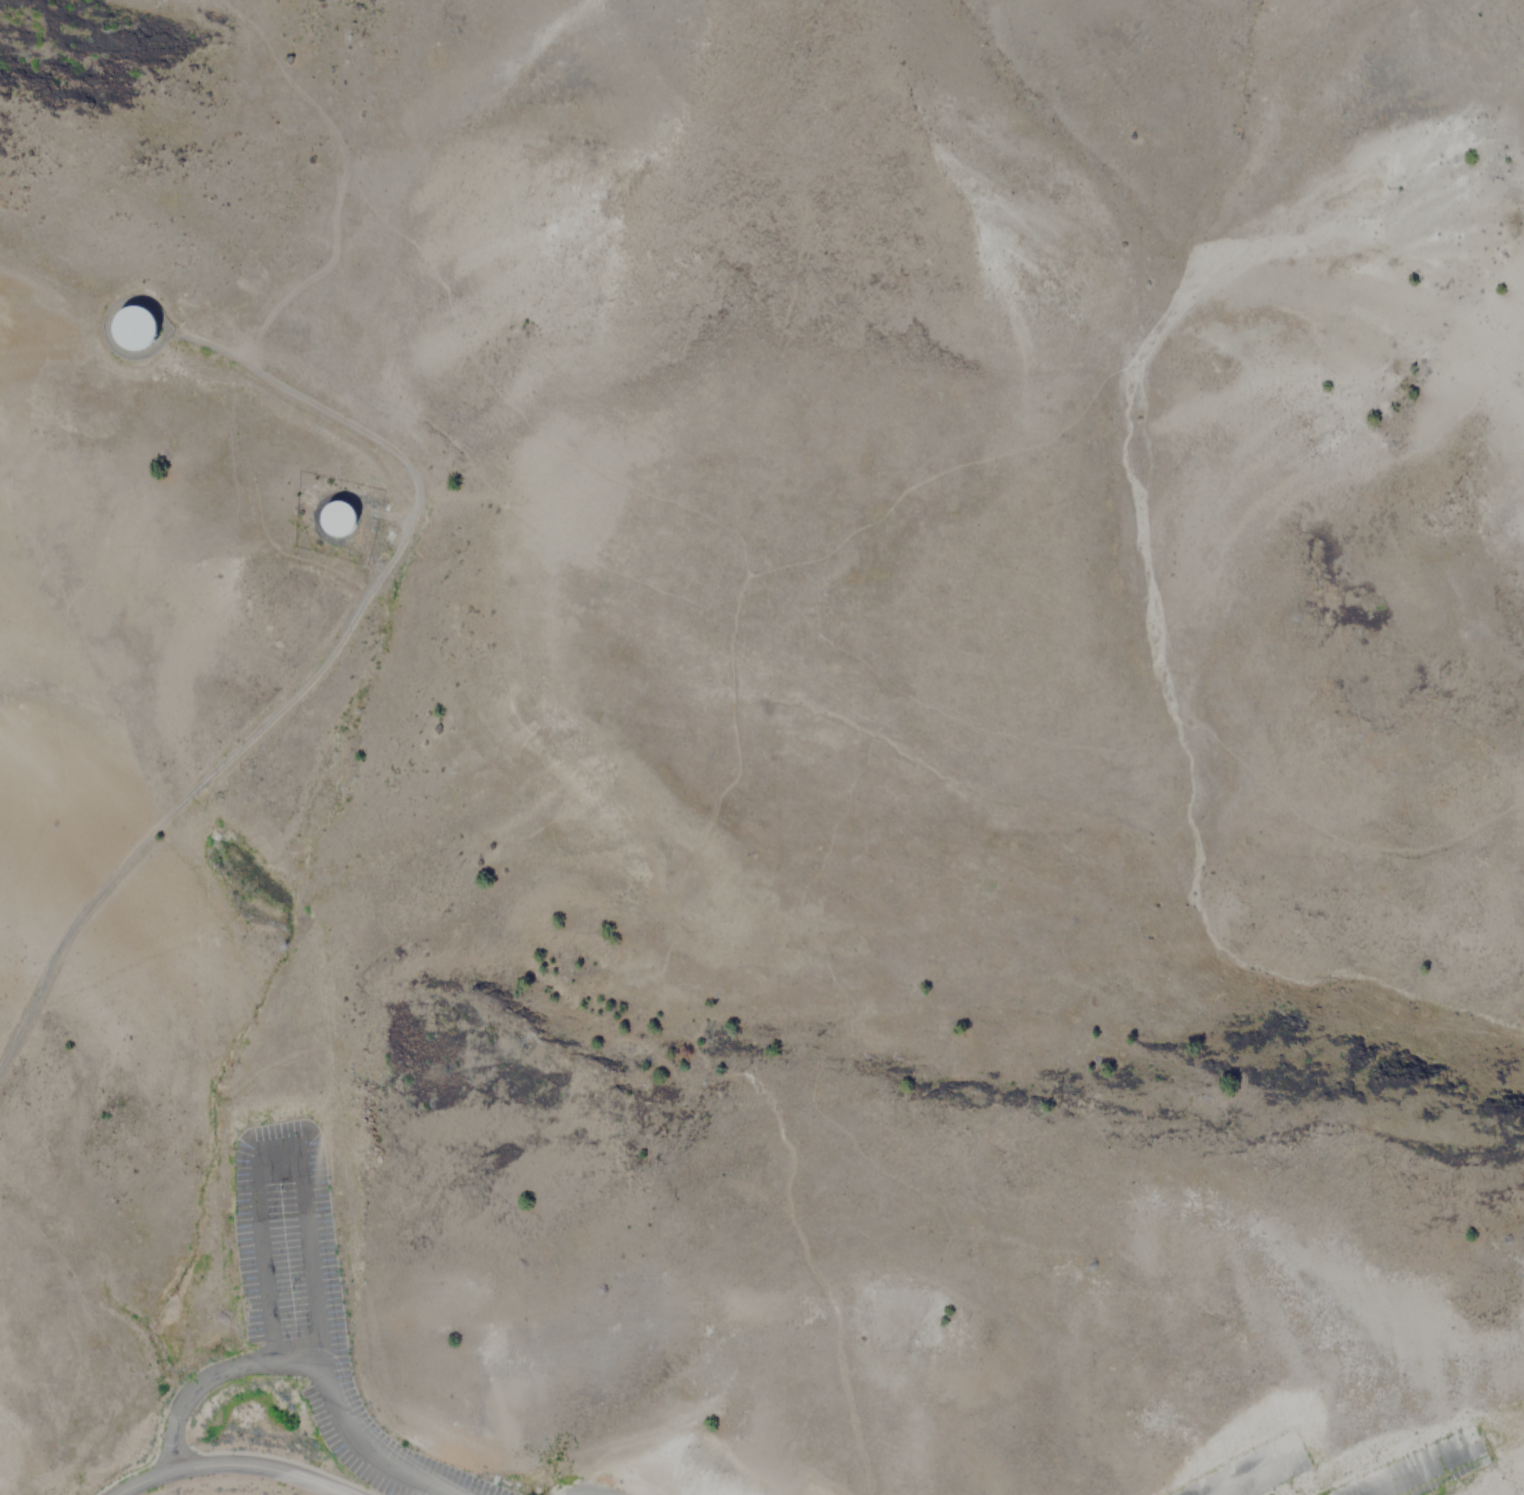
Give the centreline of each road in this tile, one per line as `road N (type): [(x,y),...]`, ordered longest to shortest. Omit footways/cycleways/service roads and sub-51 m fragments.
road 1 (residential): [(344,1494),(263,1471),(190,1470),(126,1494)]

